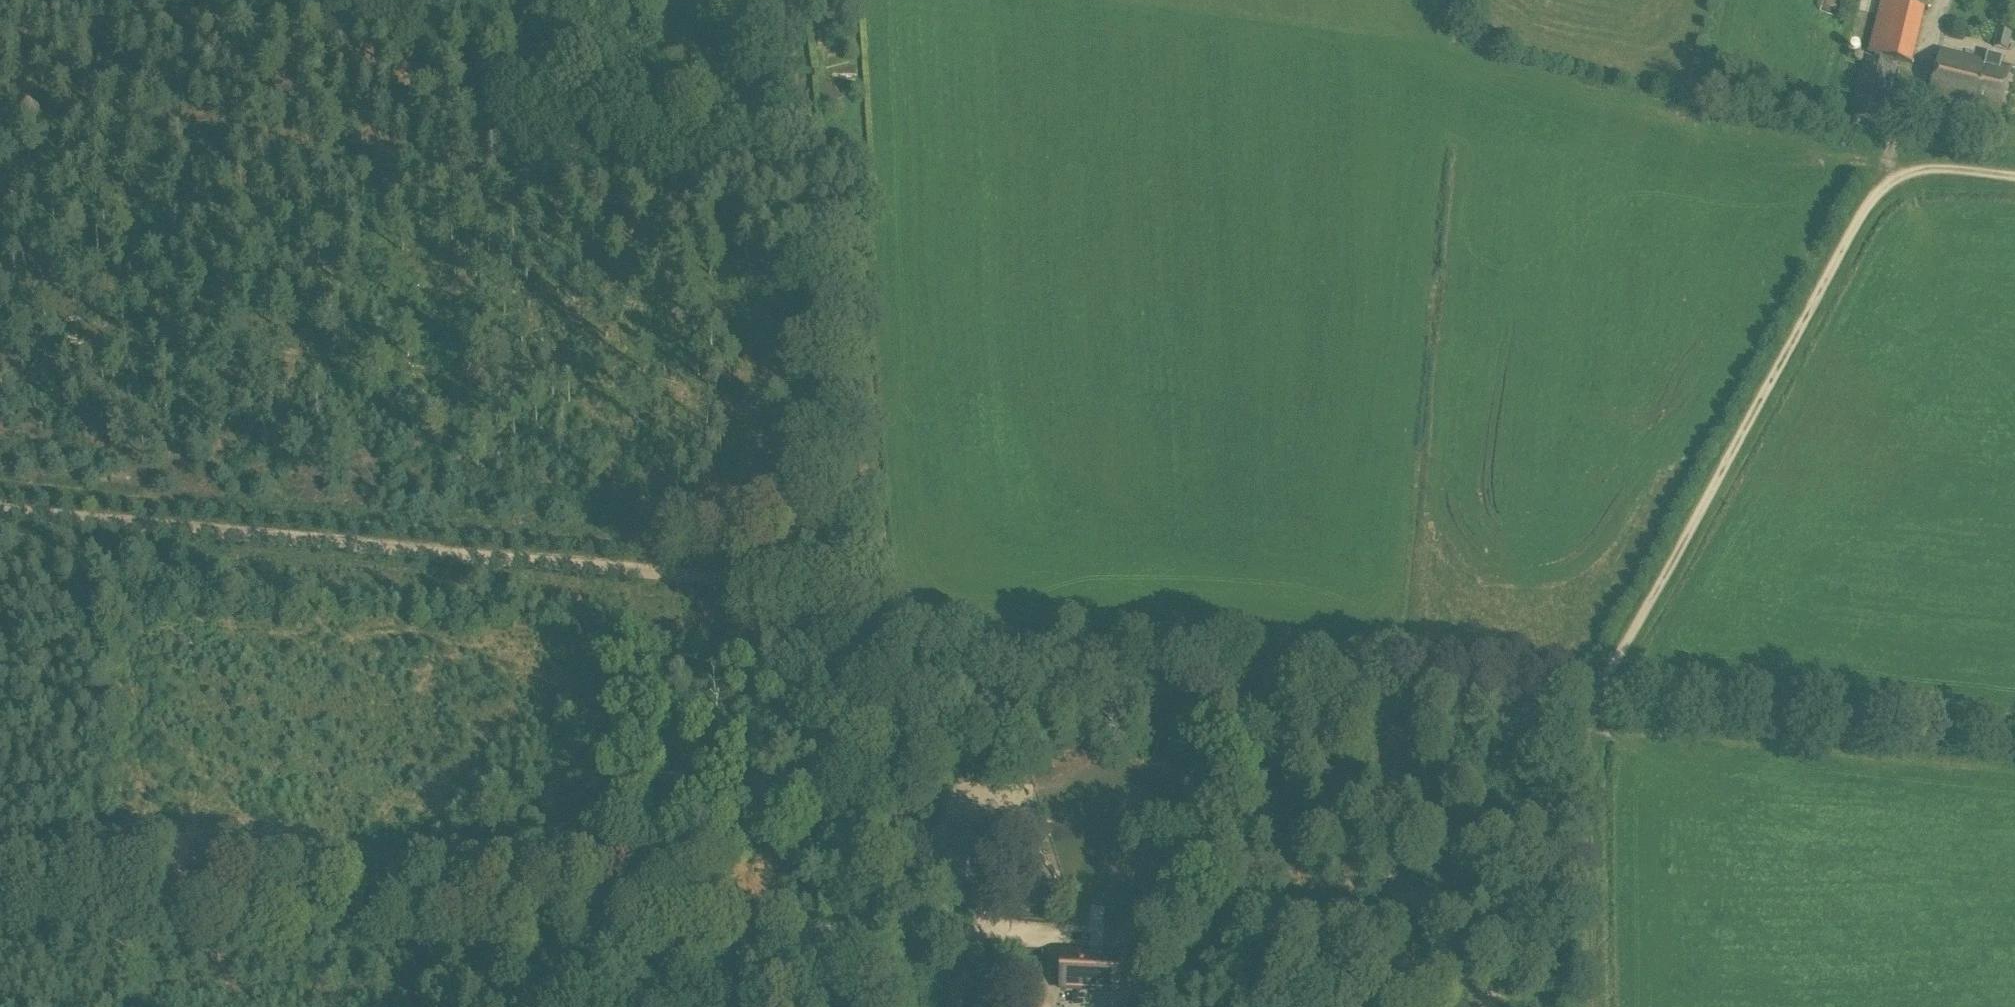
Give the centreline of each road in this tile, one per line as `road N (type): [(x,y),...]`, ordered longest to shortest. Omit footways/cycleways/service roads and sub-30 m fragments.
road 1 (track): [(1596,721),(1575,728),(1479,718),(1257,687),(1044,687),(987,667),(929,666),(860,628),(836,599),(0,514)]
road 2 (track): [(855,1006),(836,599),(786,33)]
road 3 (track): [(2014,176),(1942,166),(1909,171),(1882,188),(1606,672),(1596,721)]
road 4 (track): [(850,925),(1145,937)]

